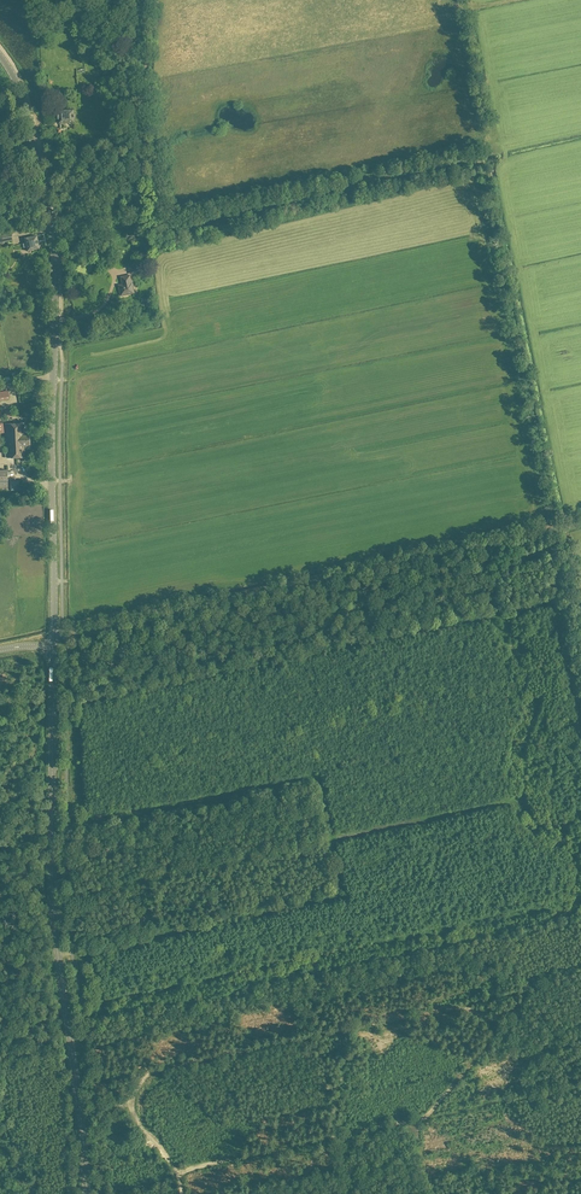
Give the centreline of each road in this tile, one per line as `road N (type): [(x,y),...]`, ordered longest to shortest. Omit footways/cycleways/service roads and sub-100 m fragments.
road 1 (track): [(555,519),(478,158),(171,220),(155,150),(141,146)]
road 2 (tertiary): [(86,1193),(54,923),(54,646)]
road 3 (unclassified): [(54,635),(580,524)]
road 4 (track): [(580,980),(164,1067),(141,1080),(131,1104)]
road 5 (tertiary): [(54,635),(51,223)]
road 6 (track): [(179,1171),(415,1119)]
road 7 (track): [(415,1119),(493,1102),(535,1052),(580,1017)]
road 8 (tertiary): [(51,223),(24,107),(0,57)]
road 9 (track): [(425,1117),(533,989)]
road 10 (track): [(146,0),(141,146)]
road 11 (track): [(580,654),(557,529)]

